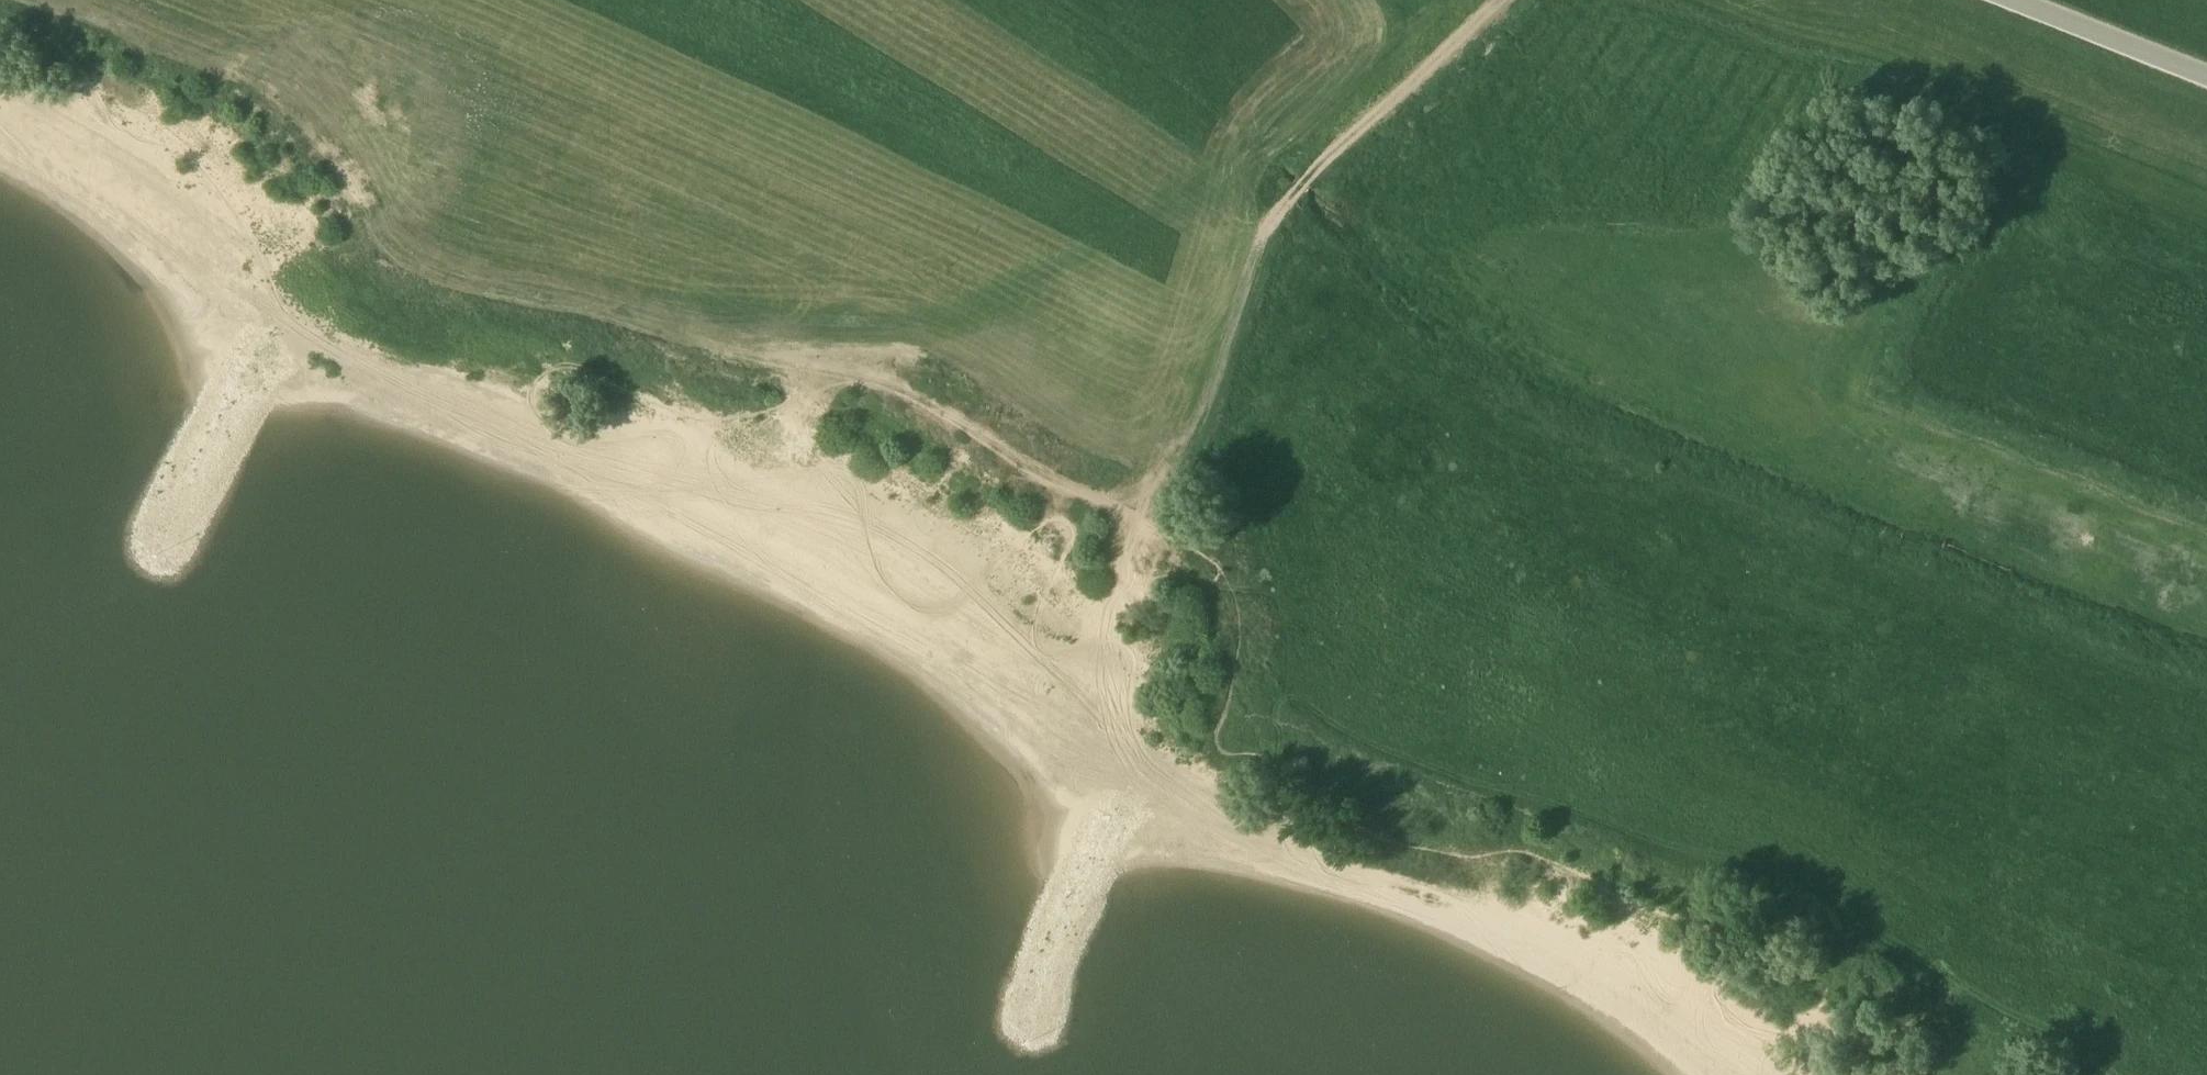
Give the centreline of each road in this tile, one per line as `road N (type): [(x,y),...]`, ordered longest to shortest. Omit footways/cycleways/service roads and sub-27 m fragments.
road 1 (track): [(1134,530),(1183,447),(1271,221),(1355,127),(1496,0)]
road 2 (unclassified): [(2206,78),(2010,0)]

